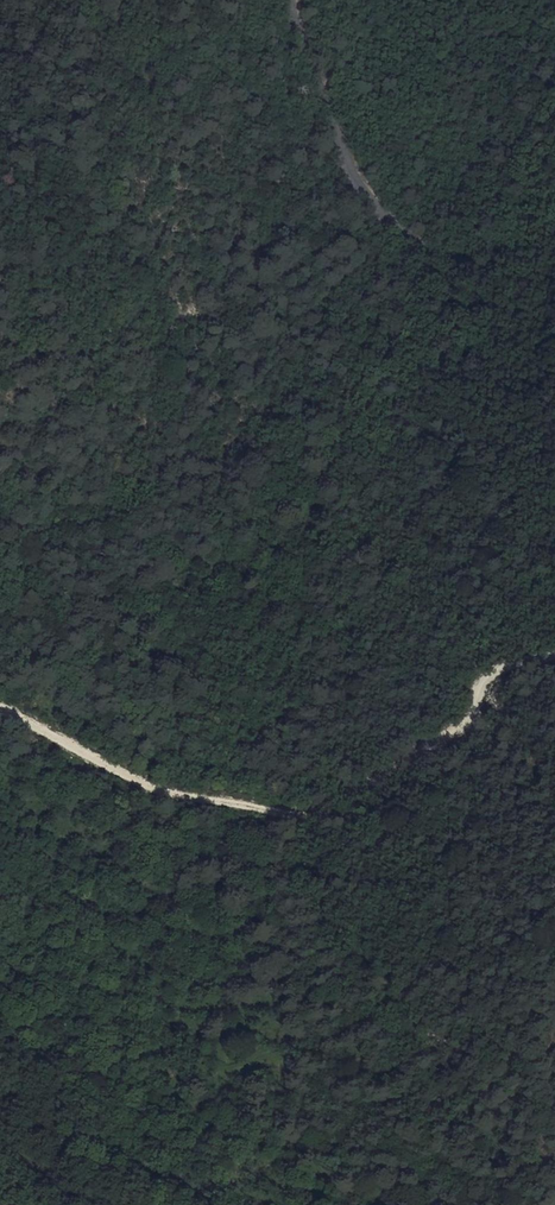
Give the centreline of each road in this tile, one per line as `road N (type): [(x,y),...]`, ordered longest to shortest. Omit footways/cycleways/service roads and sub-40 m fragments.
road 1 (track): [(554,657),(512,665),(466,725),(304,812),(174,797),(0,709)]
road 2 (unclassified): [(293,0),(344,156),(407,238),(437,258),(485,261),(554,238)]

